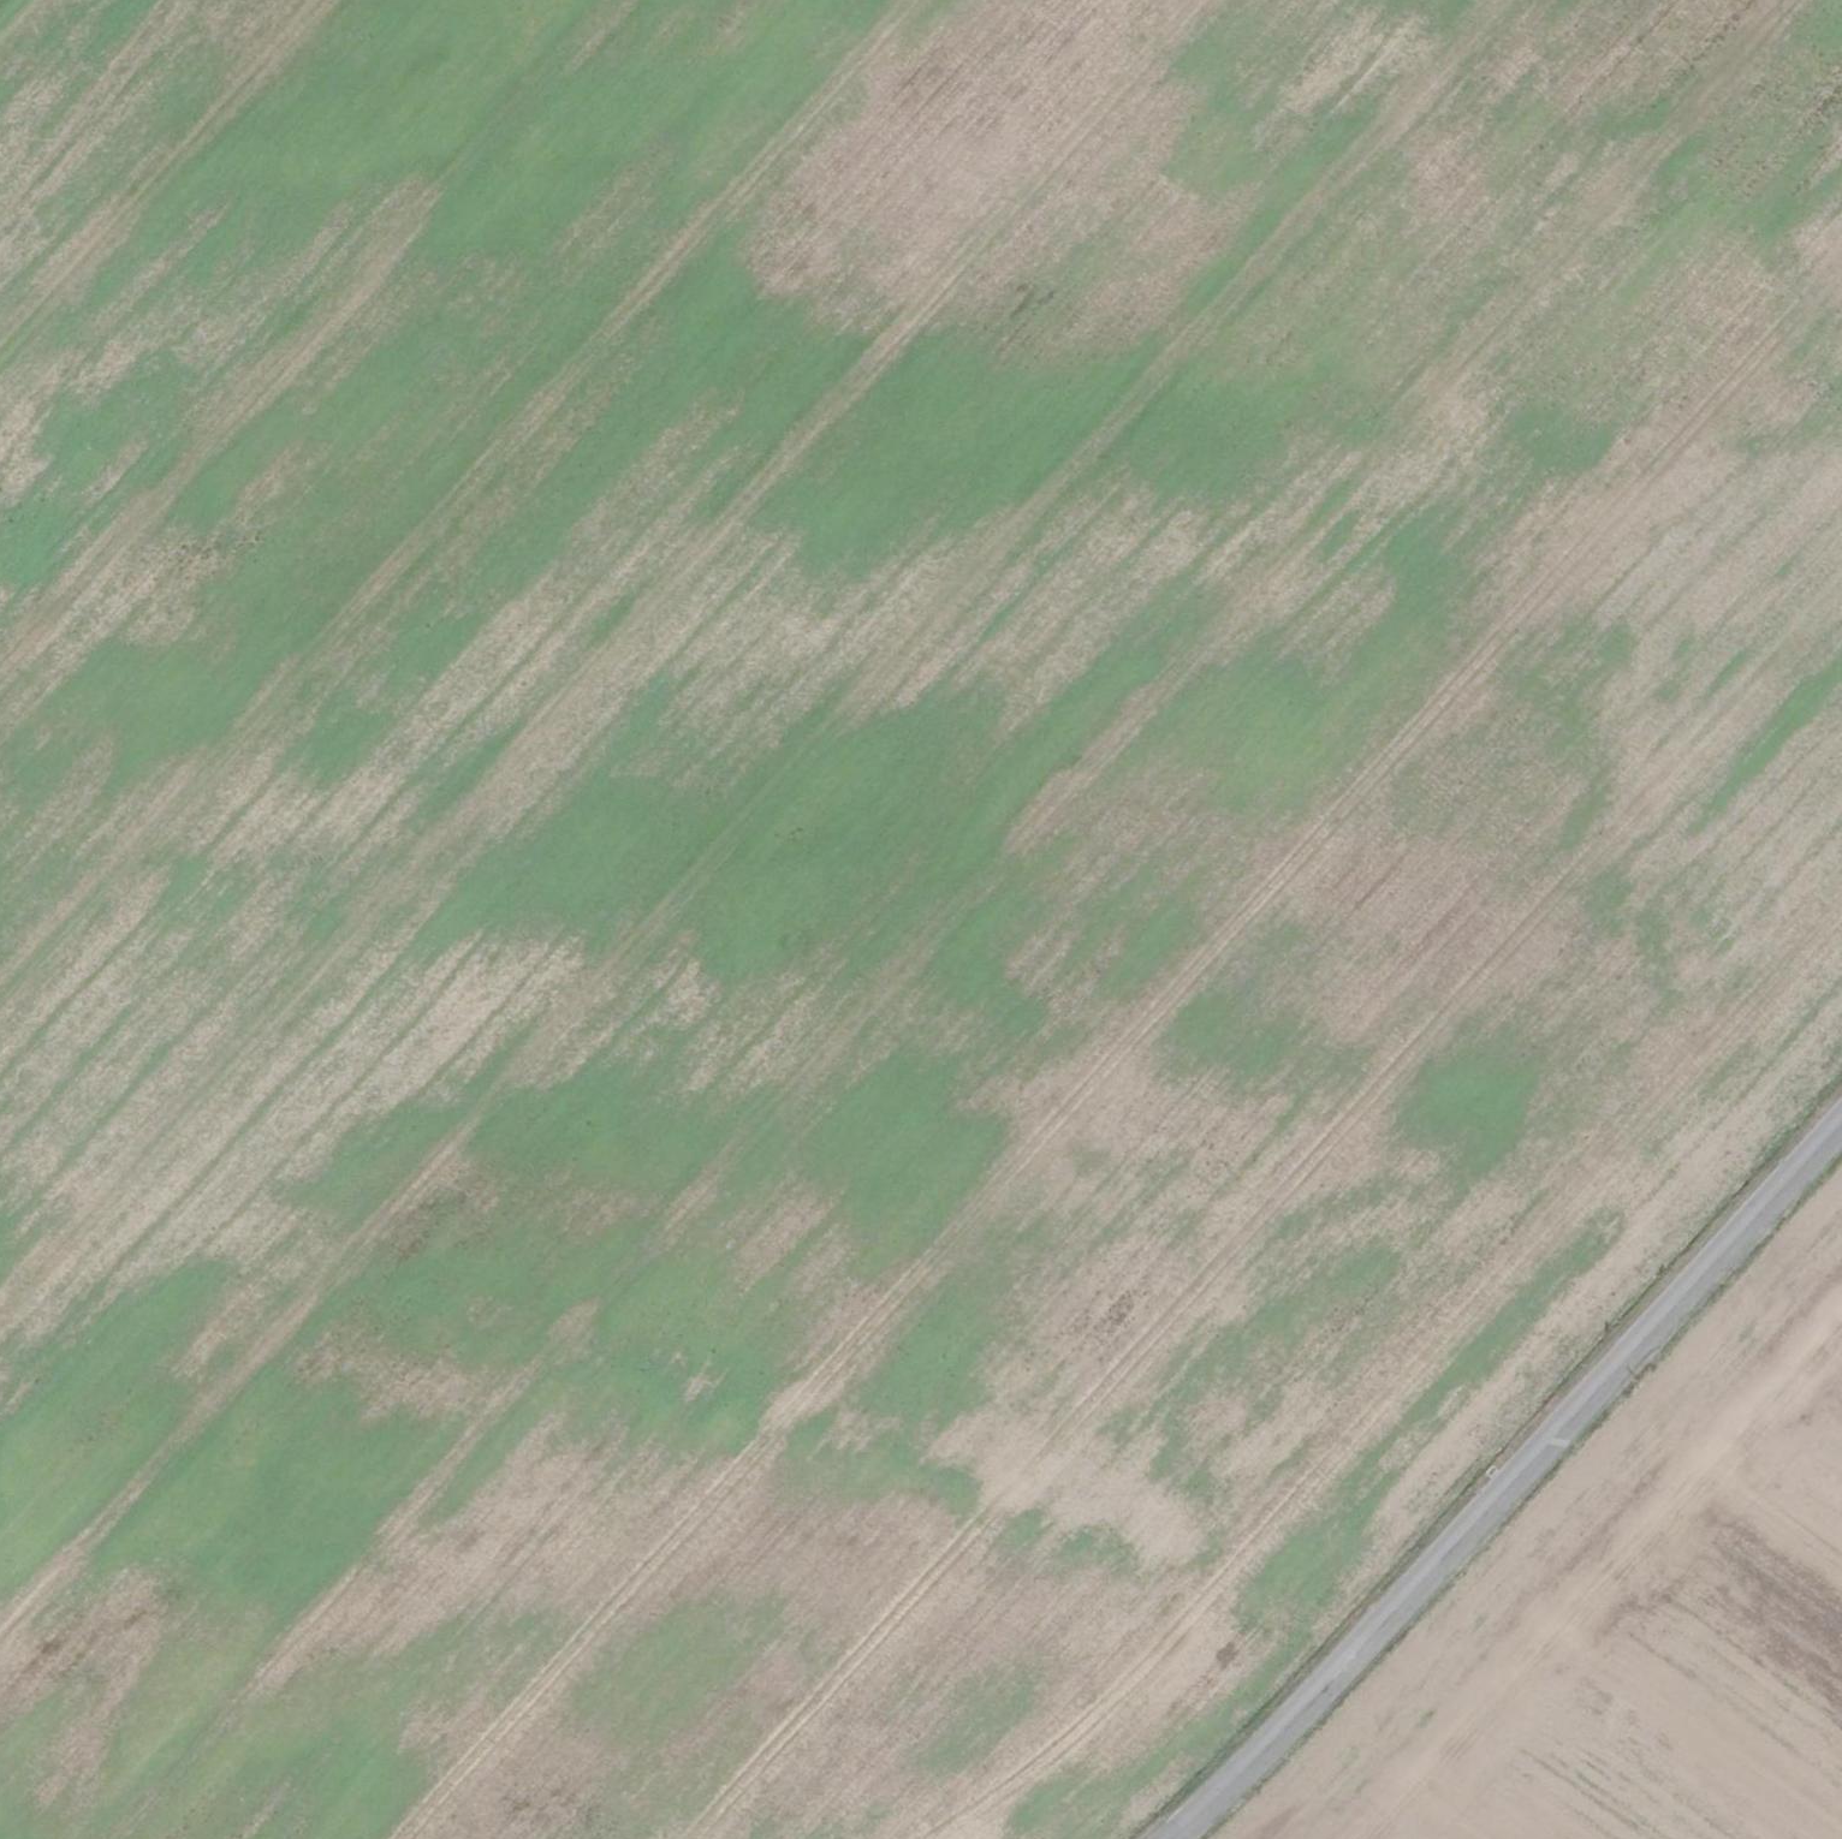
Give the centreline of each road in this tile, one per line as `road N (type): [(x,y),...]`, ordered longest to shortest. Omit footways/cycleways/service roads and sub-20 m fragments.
road 1 (unclassified): [(1174,1838),(1254,1768),(1841,1123)]

